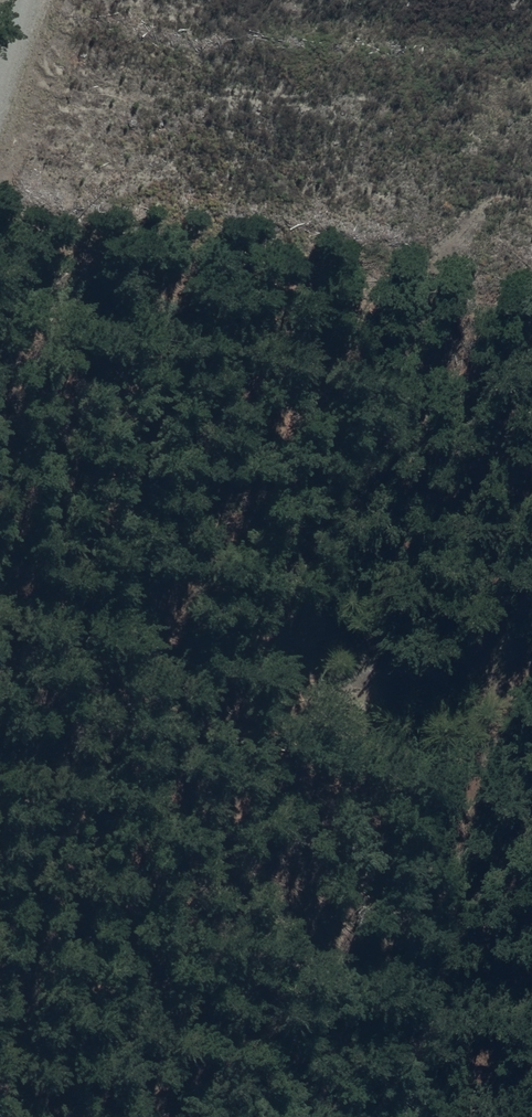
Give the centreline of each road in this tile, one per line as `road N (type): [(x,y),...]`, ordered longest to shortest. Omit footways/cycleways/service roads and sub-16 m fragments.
road 1 (track): [(0,579),(508,676)]

